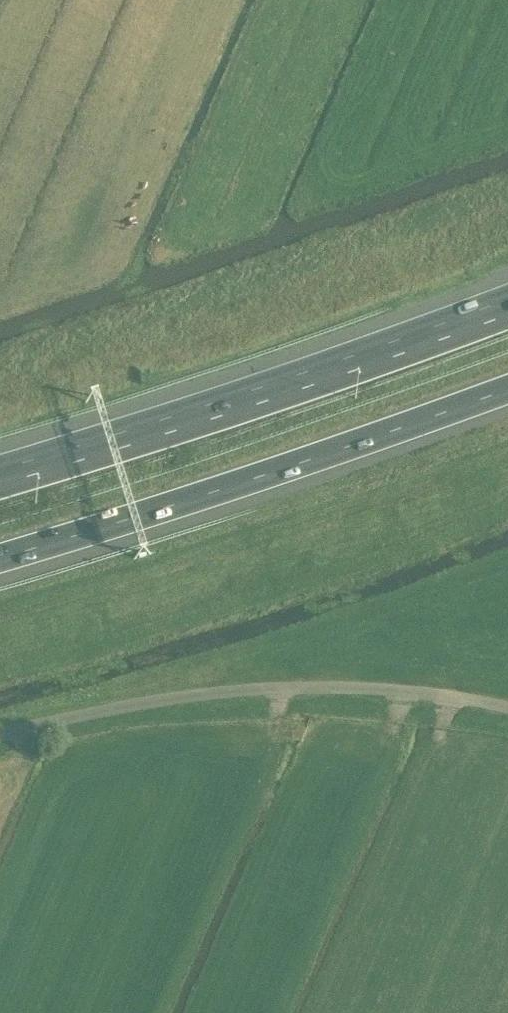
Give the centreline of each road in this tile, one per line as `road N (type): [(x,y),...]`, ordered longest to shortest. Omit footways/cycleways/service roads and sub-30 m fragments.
road 1 (motorway): [(507,305),(0,477)]
road 2 (motorway): [(0,557),(319,458),(507,388)]
road 3 (unclassified): [(507,712),(447,696),(241,687),(128,695),(0,725)]

